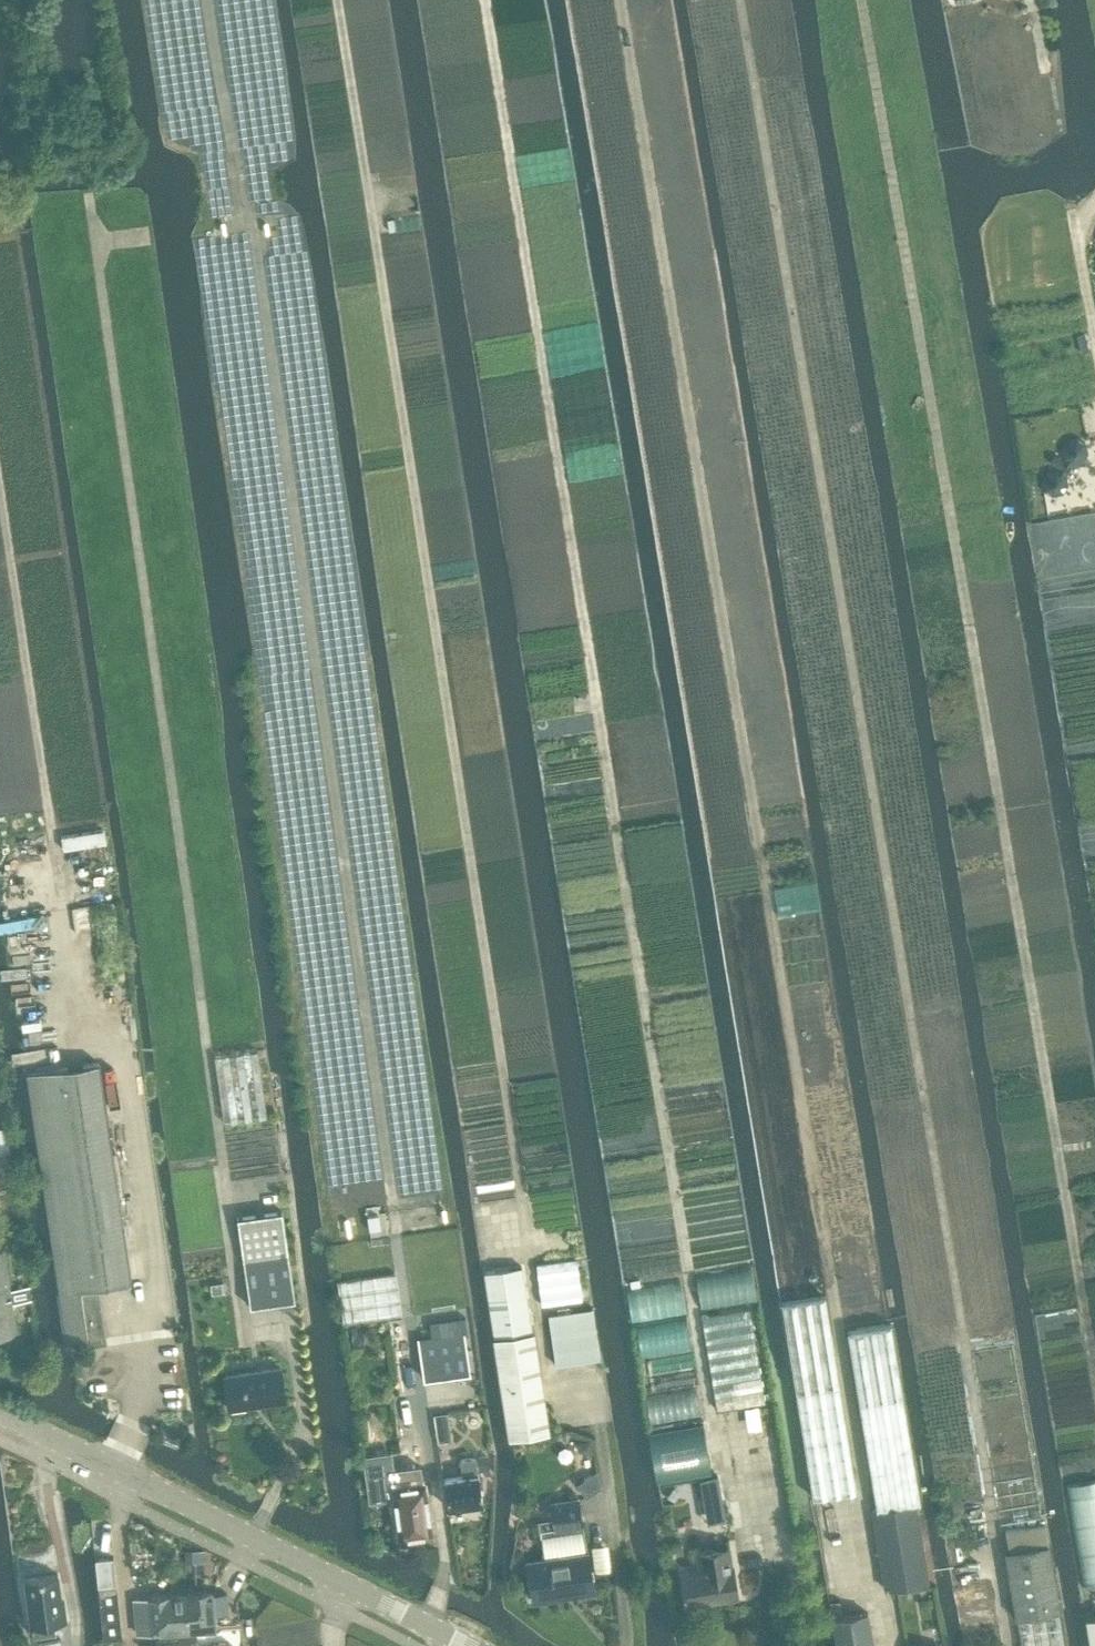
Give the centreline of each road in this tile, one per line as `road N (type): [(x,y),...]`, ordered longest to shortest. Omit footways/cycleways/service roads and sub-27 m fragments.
road 1 (track): [(80,1033),(0,463)]
road 2 (tertiary): [(469,1645),(127,1479)]
road 3 (residential): [(136,1645),(117,1498),(127,1479)]
road 4 (tertiary): [(127,1479),(0,1418)]

